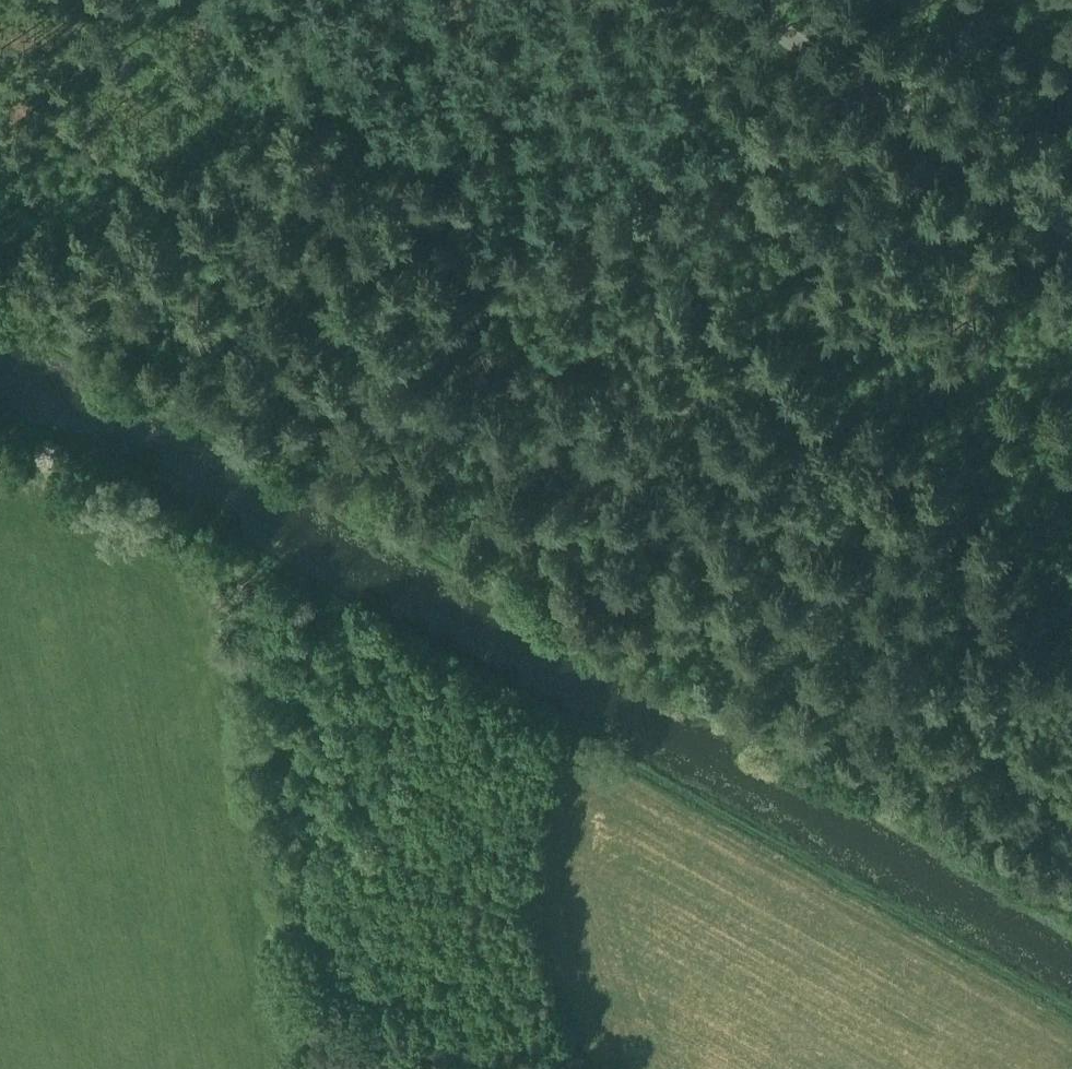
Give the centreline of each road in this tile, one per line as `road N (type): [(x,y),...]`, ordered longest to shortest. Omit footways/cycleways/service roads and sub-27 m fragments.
road 1 (unclassified): [(1071,230),(736,0)]

